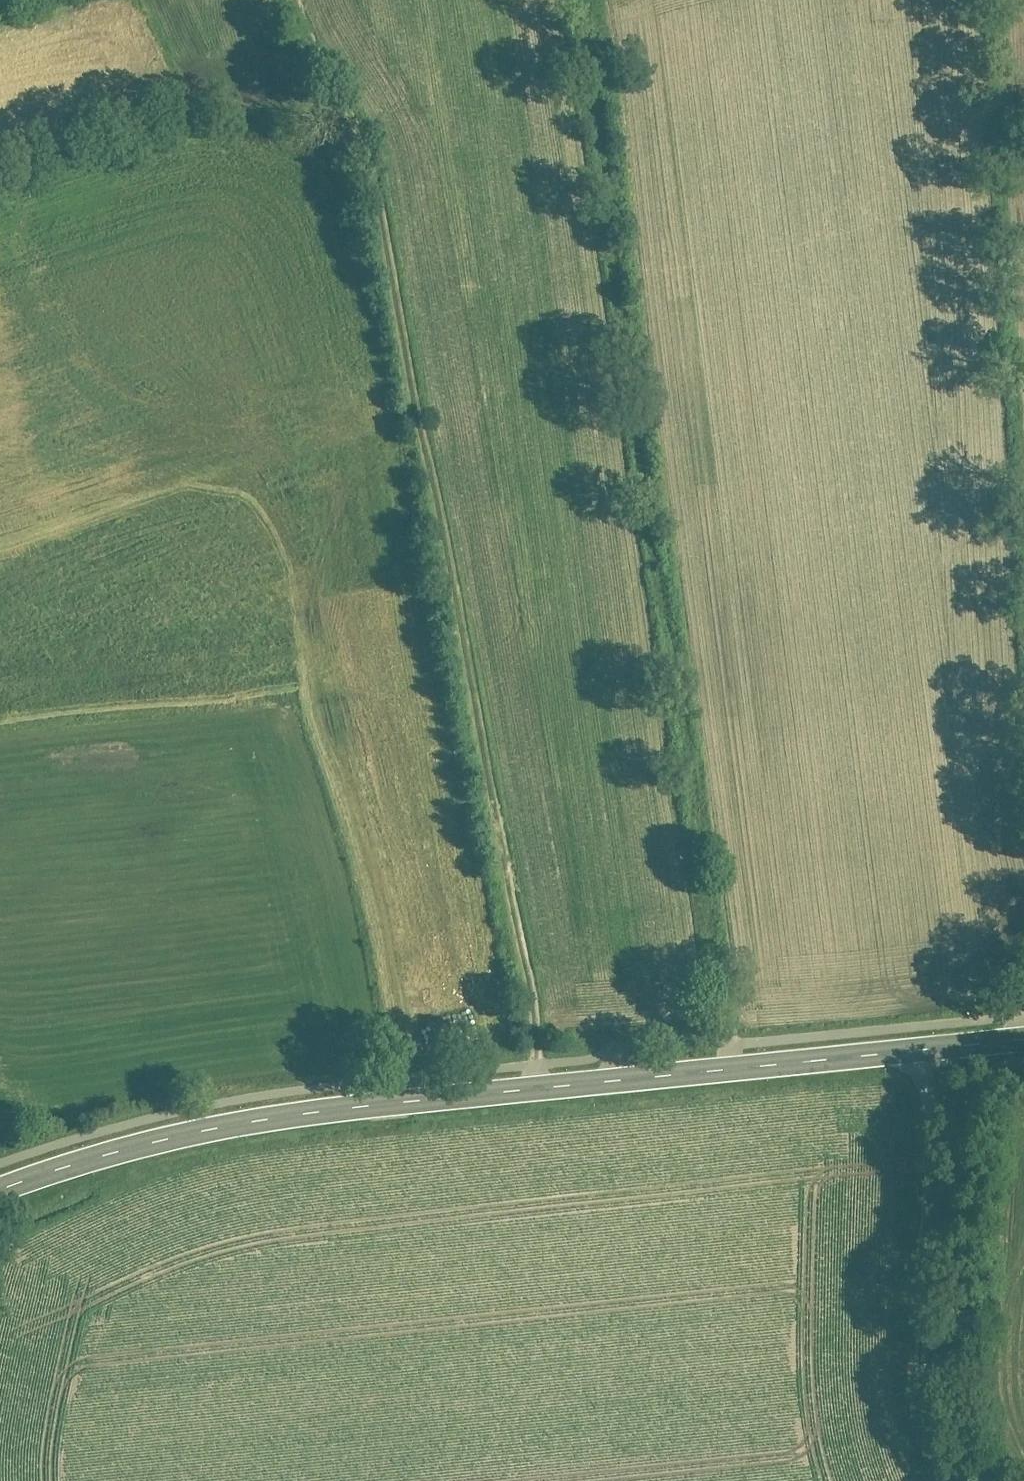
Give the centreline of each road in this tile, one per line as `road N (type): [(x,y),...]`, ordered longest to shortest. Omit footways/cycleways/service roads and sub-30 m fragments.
road 1 (tertiary): [(0,1192),(253,1124),(934,1051)]
road 2 (residential): [(938,1480),(912,1390),(934,1051)]

